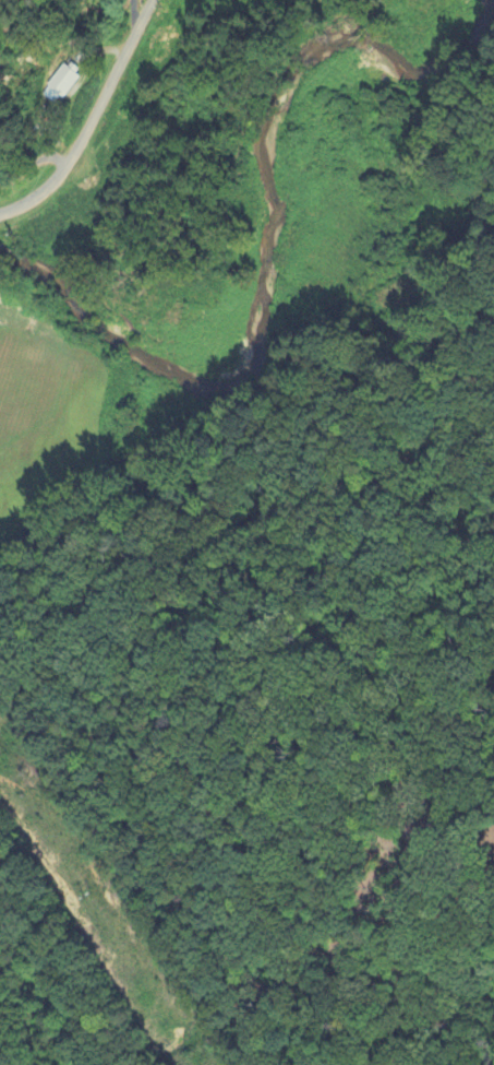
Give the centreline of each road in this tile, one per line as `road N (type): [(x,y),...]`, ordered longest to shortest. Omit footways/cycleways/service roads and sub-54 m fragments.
road 1 (residential): [(154,0),(72,165),(41,198),(0,216)]

